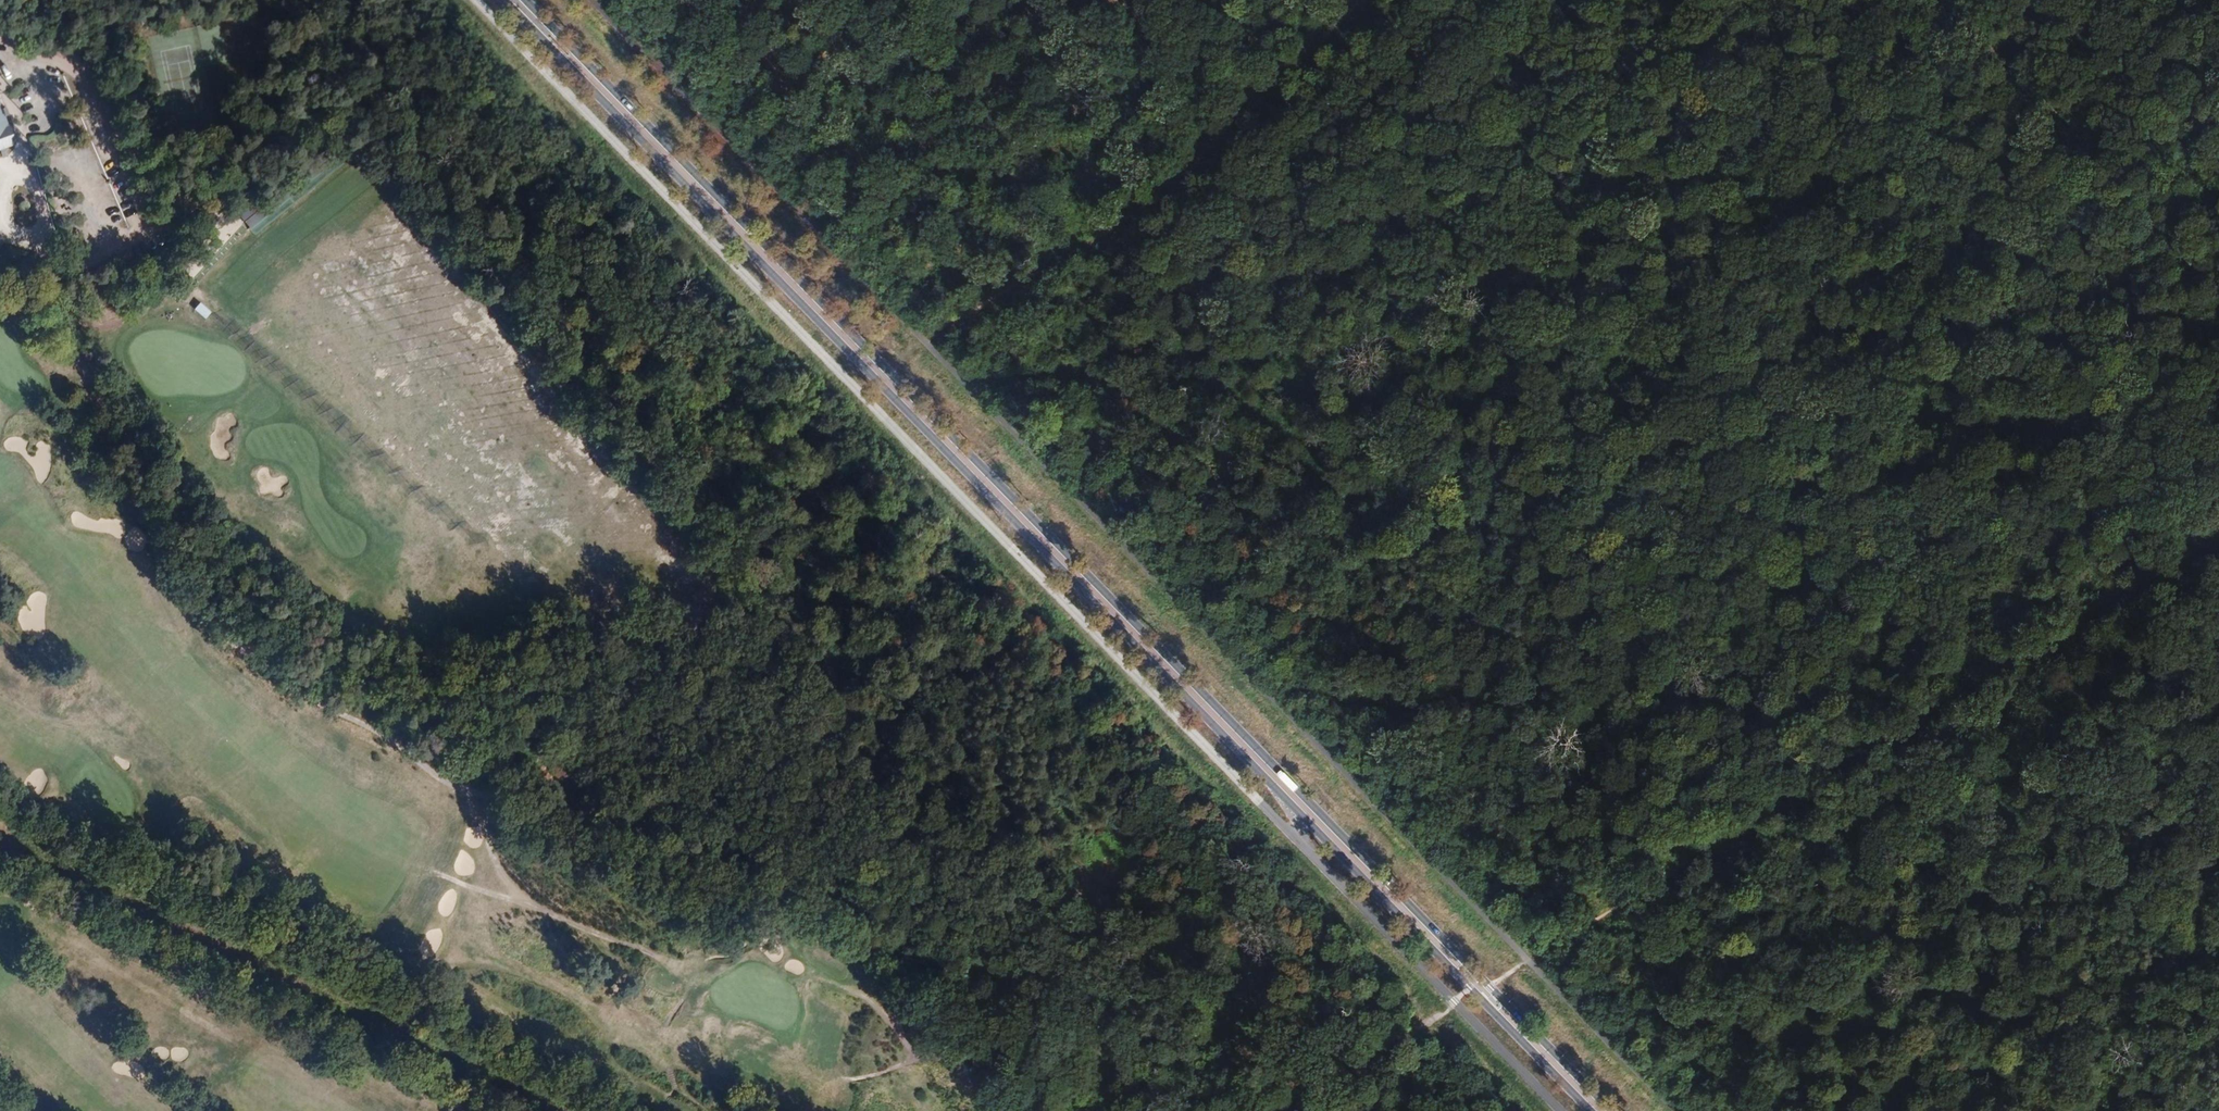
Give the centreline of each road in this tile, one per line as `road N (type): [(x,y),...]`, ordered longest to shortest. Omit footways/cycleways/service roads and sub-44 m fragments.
road 1 (primary): [(1610,1110),(523,0)]
road 2 (primary): [(504,0),(1588,1110)]
road 3 (track): [(1495,985),(2218,535)]
road 4 (track): [(1304,0),(1138,134),(885,369)]
road 5 (track): [(2218,278),(1958,0)]
road 6 (track): [(1138,134),(1088,82),(1095,0)]

